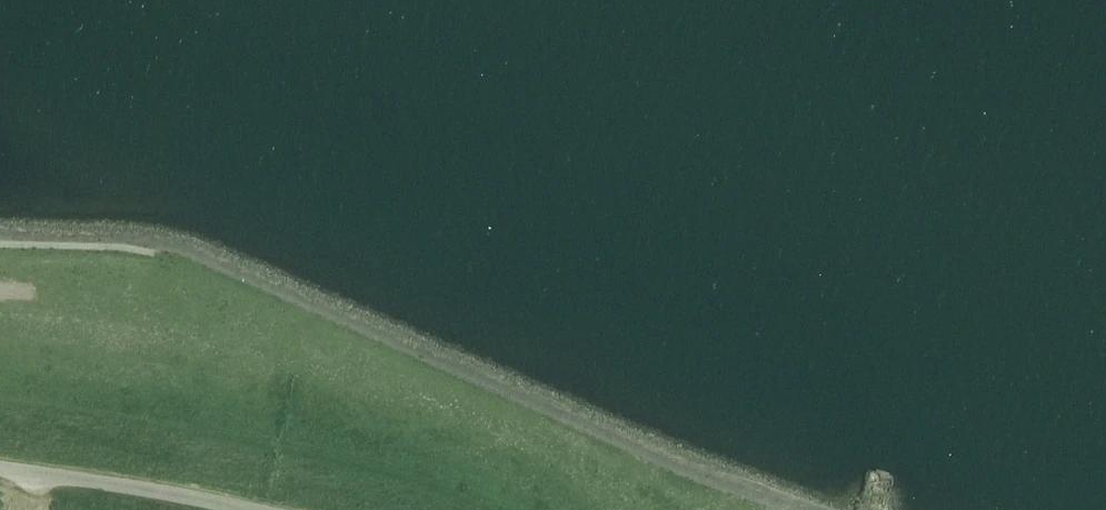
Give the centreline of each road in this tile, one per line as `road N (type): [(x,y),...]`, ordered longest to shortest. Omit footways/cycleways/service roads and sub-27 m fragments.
road 1 (unclassified): [(254,509),(0,468)]

